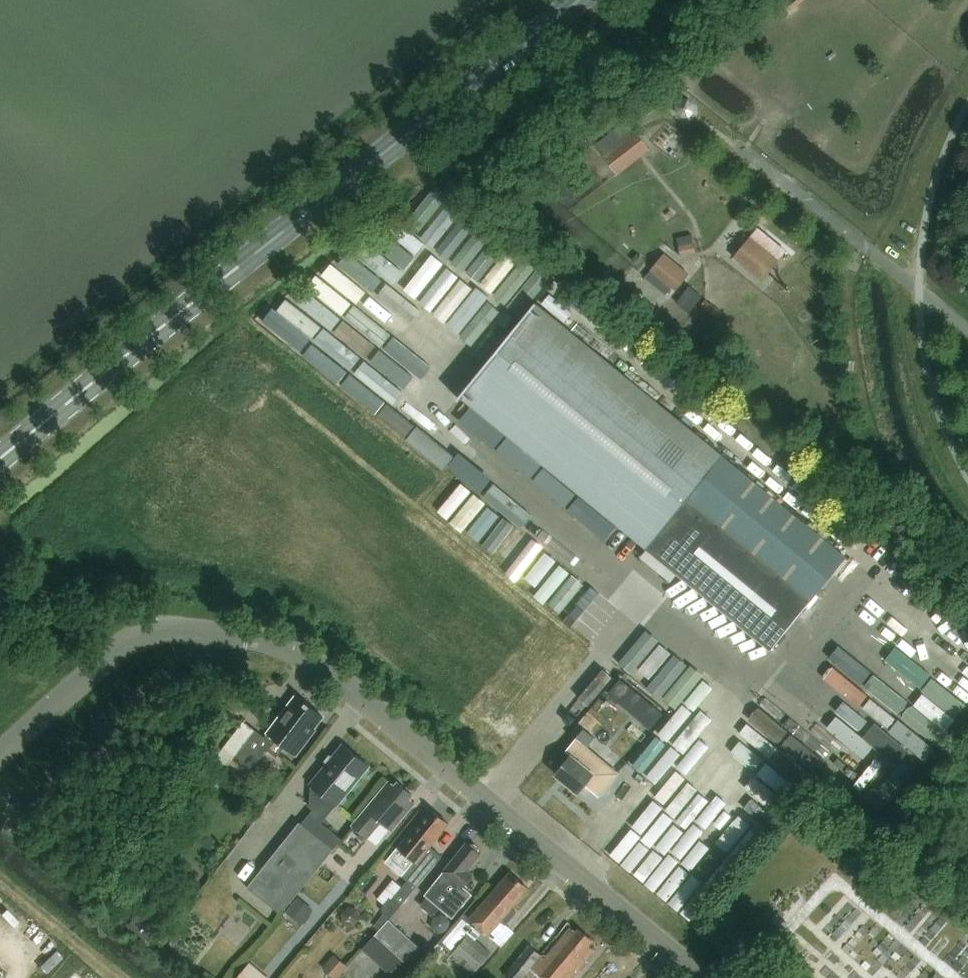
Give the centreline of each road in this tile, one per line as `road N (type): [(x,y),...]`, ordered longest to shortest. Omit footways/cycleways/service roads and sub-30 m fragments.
road 1 (tertiary): [(707,977),(334,670),(285,643),(170,632),(113,650),(0,756)]
road 2 (primary): [(0,460),(580,0)]

